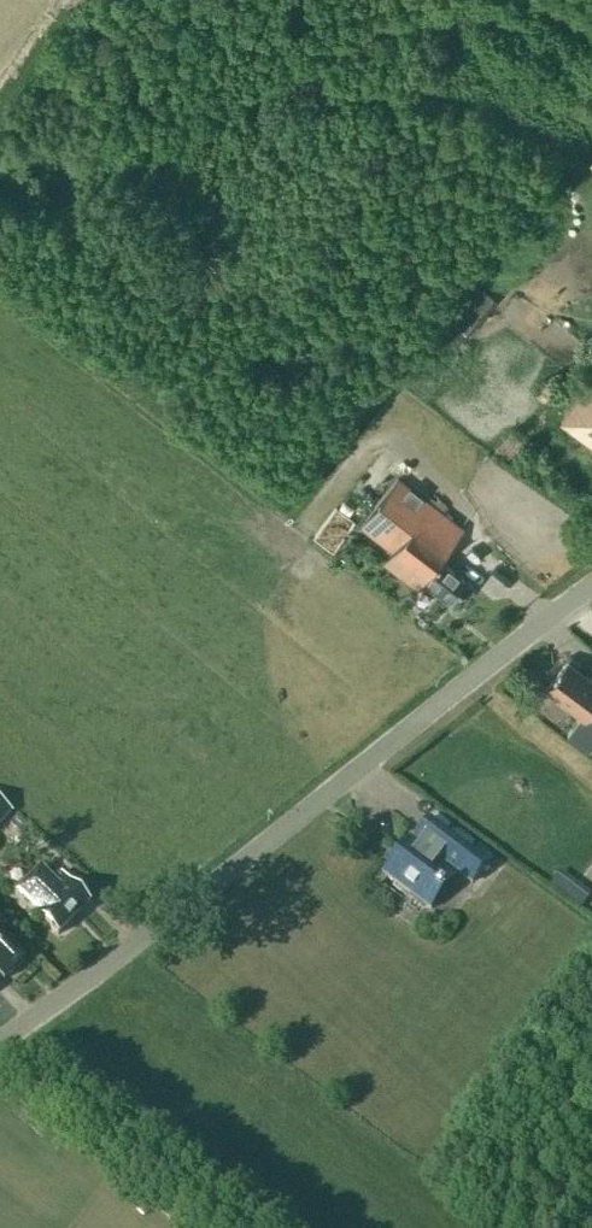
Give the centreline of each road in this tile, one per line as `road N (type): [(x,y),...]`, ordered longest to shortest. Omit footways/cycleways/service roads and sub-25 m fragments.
road 1 (unclassified): [(0,1043),(591,591)]

